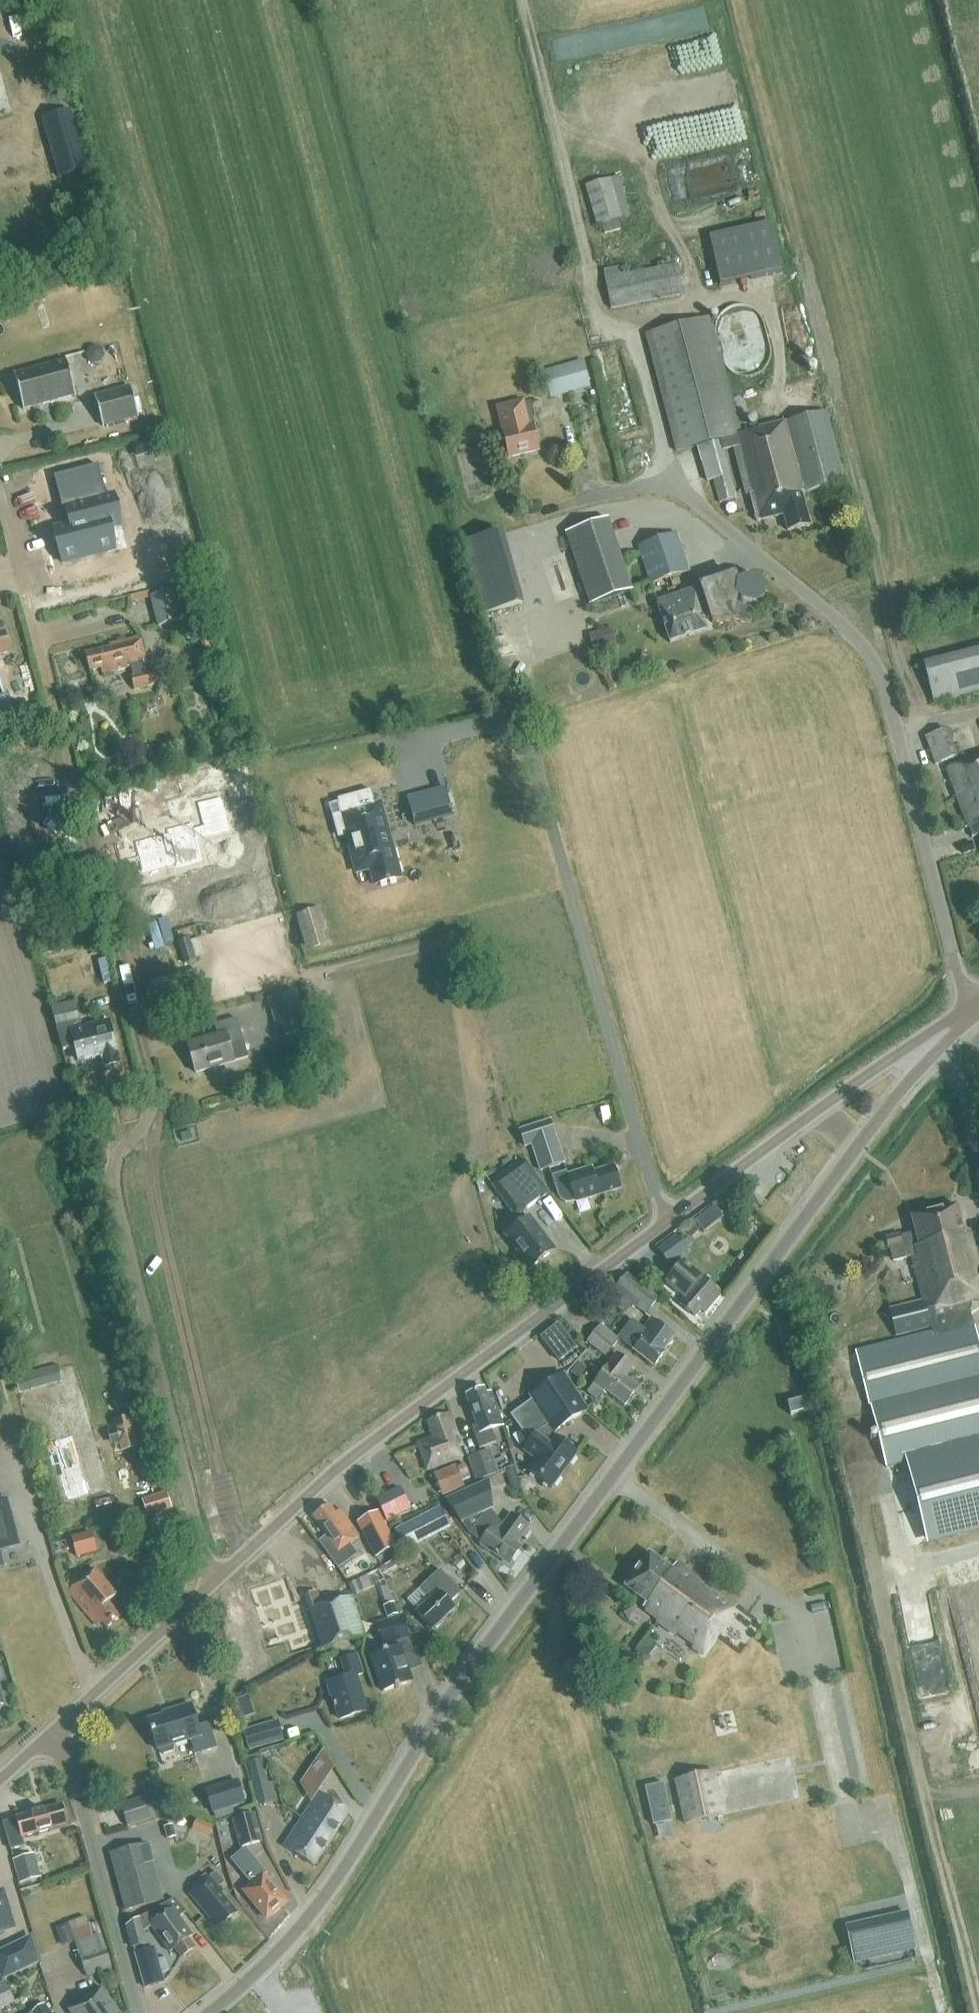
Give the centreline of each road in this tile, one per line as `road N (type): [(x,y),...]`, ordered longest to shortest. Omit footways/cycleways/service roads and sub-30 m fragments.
road 1 (unclassified): [(211,1584),(110,1189),(121,1152),(158,1109),(153,1077),(0,497)]
road 2 (tertiary): [(208,2012),(287,1941),(337,1881),(488,1643),(857,1147)]
road 3 (unclassified): [(970,1010),(879,673),(855,638),(772,564),(665,486),(526,518)]
road 4 (unclassified): [(663,1224),(525,744),(503,718),(417,732)]
road 5 (tertiary): [(663,1224),(347,1467),(211,1584)]
road 6 (track): [(976,2012),(874,1579),(978,1550)]
road 7 (track): [(522,0),(608,328),(635,339),(676,491)]
road 8 (residential): [(141,2012),(61,1729)]
road 9 (tertiary): [(211,1584),(61,1729)]
road 10 (tertiary): [(819,1109),(663,1224)]
road 11 (tertiary): [(963,1014),(819,1109)]
road 12 (tertiary): [(857,1147),(963,1014)]

